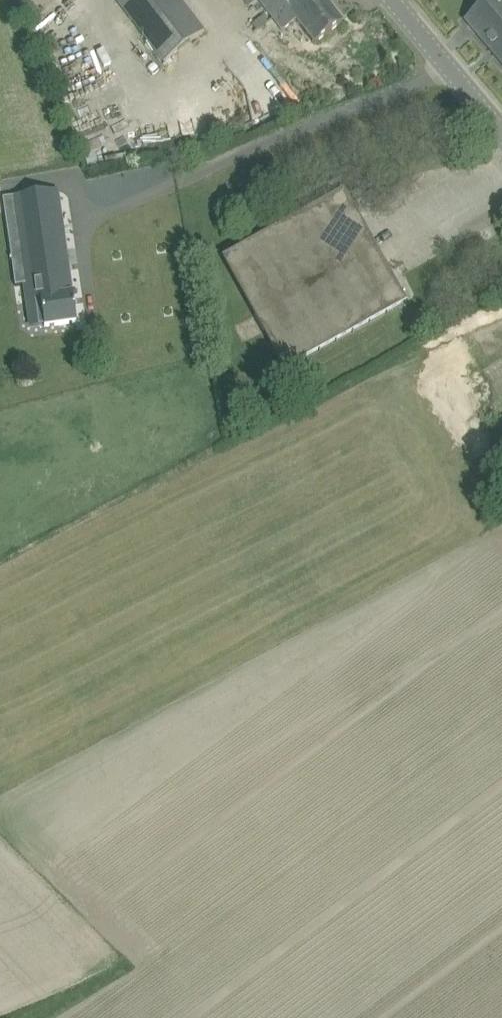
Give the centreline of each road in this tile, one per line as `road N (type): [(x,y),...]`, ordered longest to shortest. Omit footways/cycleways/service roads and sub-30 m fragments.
road 1 (tertiary): [(501,132),(394,0)]

